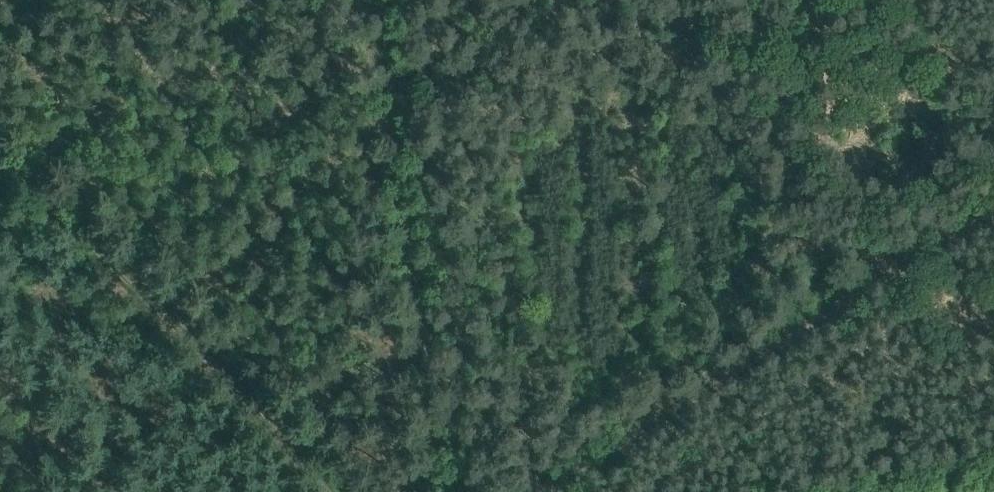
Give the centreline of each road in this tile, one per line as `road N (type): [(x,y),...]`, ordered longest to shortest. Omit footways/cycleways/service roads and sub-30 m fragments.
road 1 (track): [(993,205),(546,491)]
road 2 (track): [(0,153),(351,491)]
road 3 (track): [(993,465),(866,491)]

